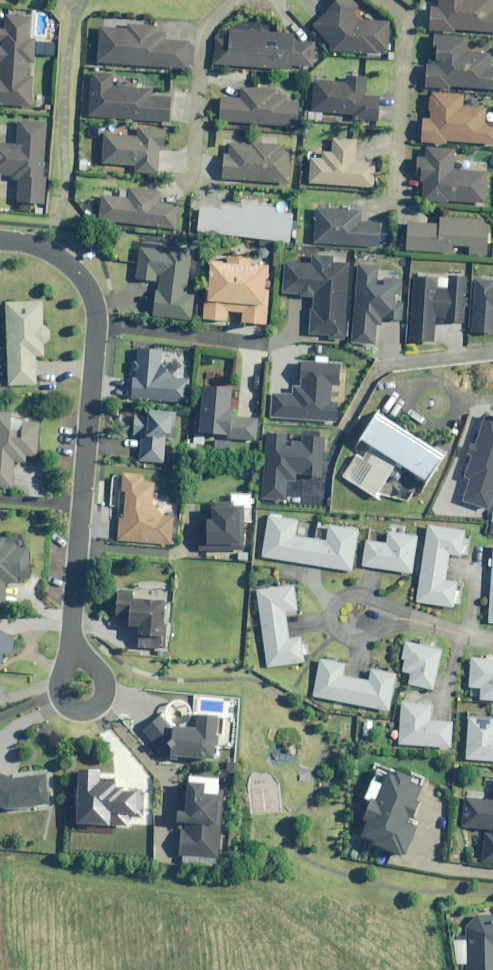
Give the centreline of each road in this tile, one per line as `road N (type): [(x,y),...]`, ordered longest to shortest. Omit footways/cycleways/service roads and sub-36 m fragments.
road 1 (residential): [(0,240),(46,251),(77,272),(94,297),(73,629),(79,684)]
road 2 (residential): [(410,617),(365,639),(331,629),(329,606),(340,596),(365,596)]

